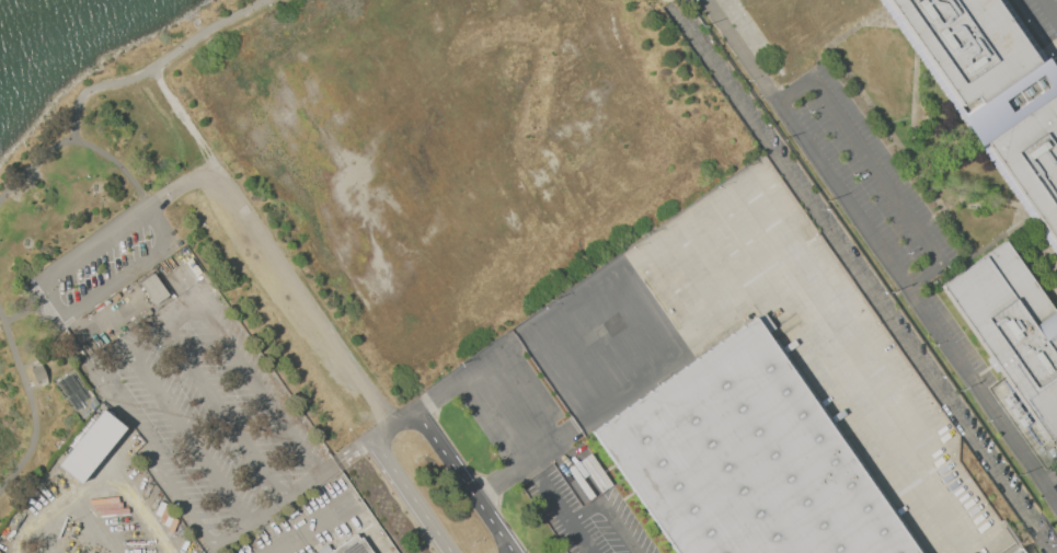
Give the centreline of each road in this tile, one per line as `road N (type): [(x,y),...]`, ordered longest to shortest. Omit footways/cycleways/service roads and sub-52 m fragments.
road 1 (residential): [(394,425),(227,189),(186,184),(158,205)]
road 2 (residential): [(514,552),(415,411)]
road 3 (residential): [(371,441),(449,552)]

